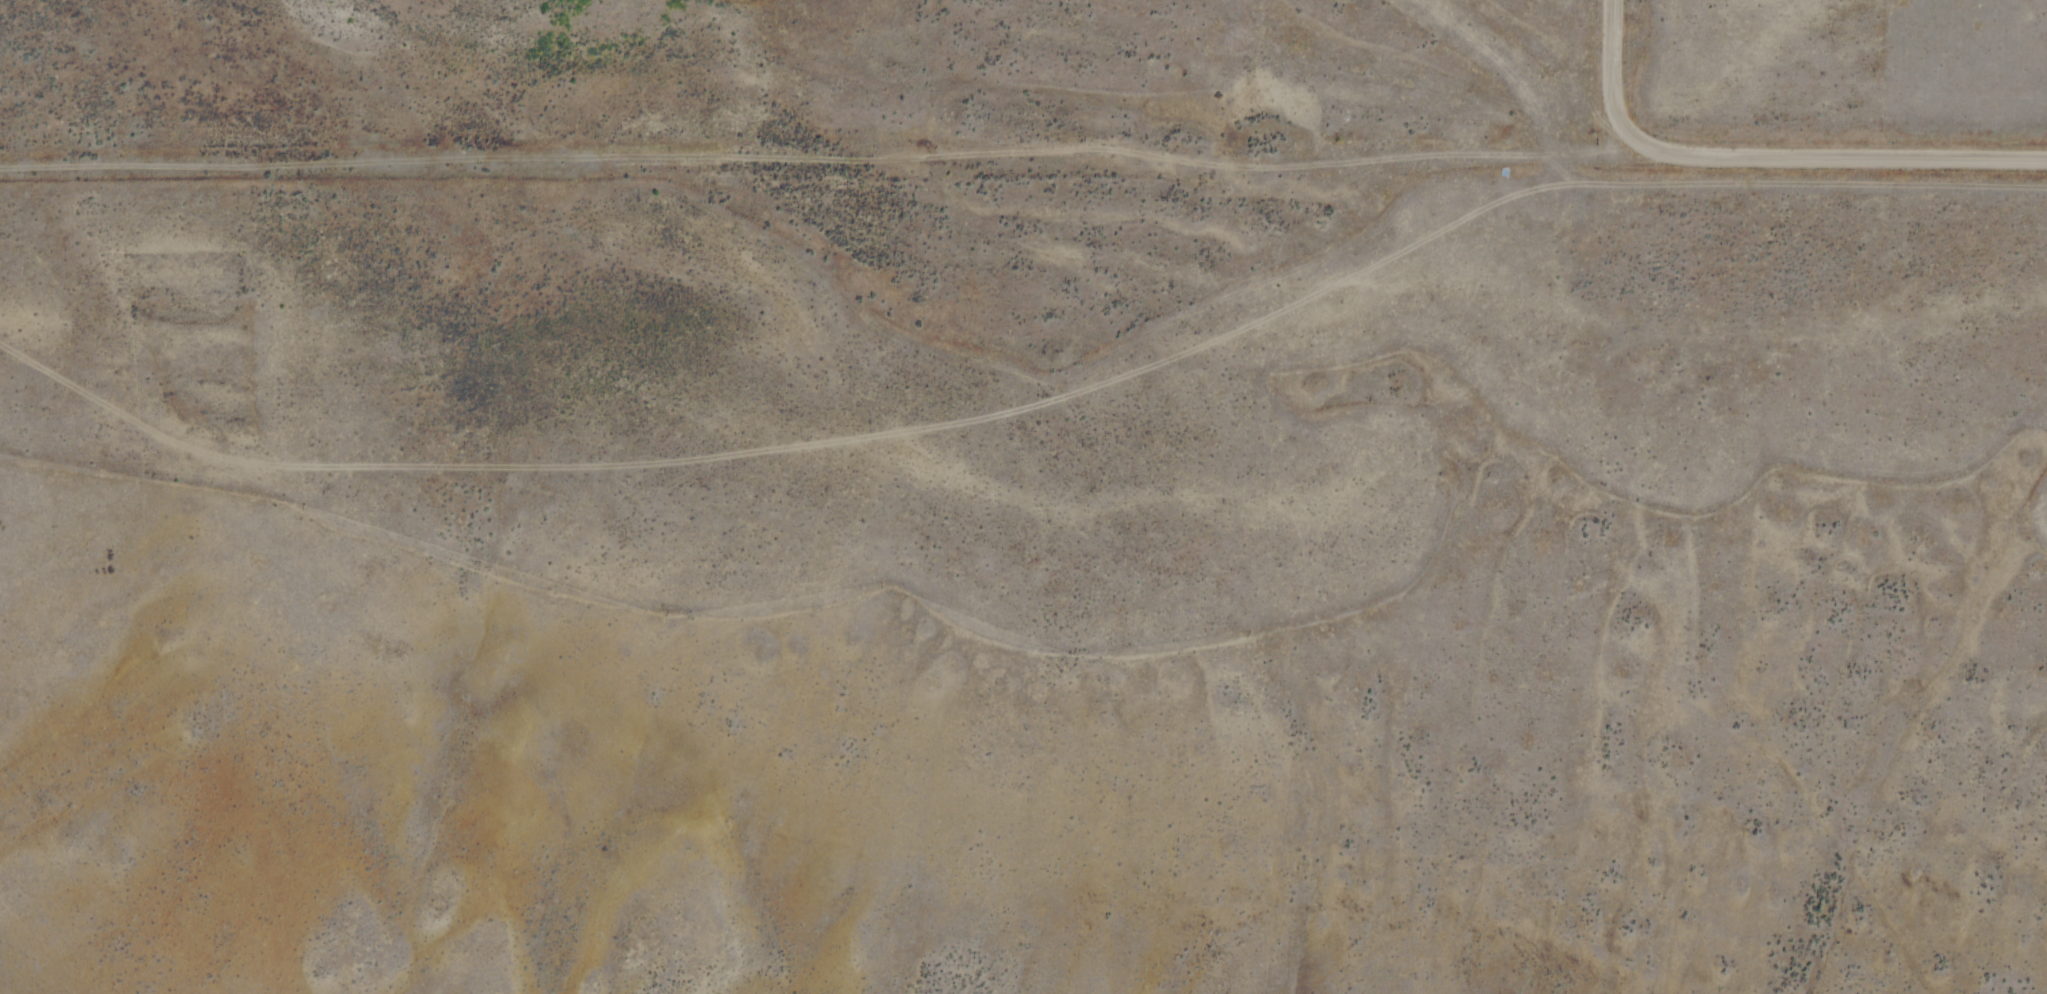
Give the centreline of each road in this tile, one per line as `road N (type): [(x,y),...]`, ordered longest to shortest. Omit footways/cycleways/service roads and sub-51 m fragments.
road 1 (residential): [(1610,0),(1615,100),(1629,129),(1658,148),(1689,155),(2046,158)]

